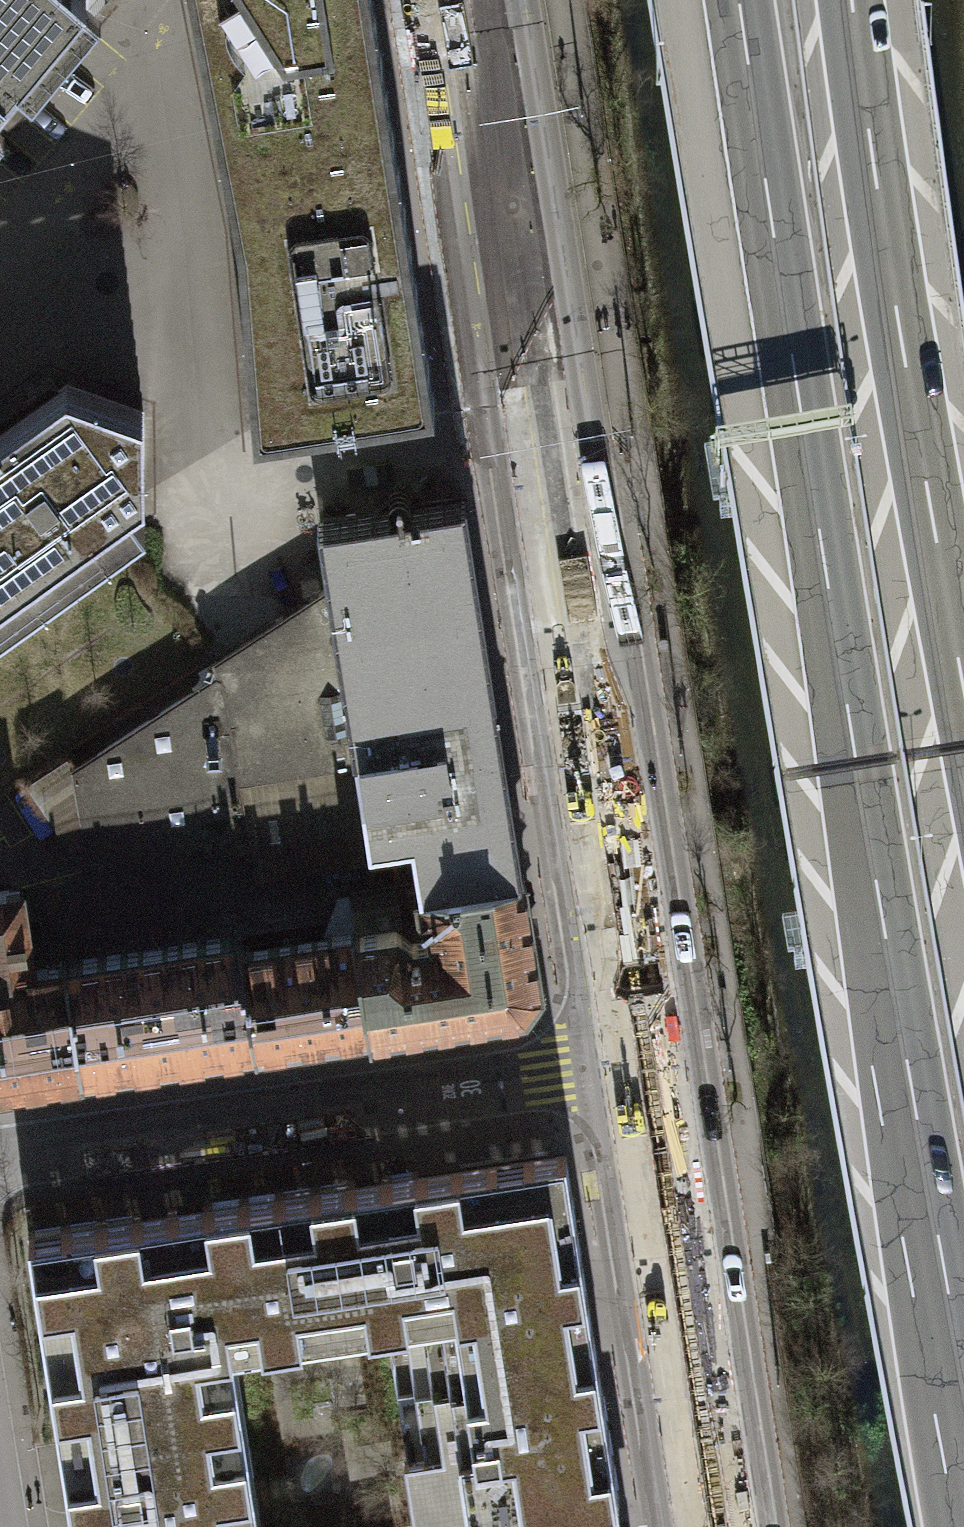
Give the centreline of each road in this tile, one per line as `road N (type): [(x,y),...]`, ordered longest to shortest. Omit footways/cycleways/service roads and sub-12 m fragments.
road 1 (motorway): [(733,0),(900,1116),(963,1470)]
road 2 (primary): [(474,0),(643,1060)]
road 3 (motorway): [(963,744),(852,0)]
road 4 (residential): [(0,1160),(643,1060)]
road 5 (residential): [(138,200),(197,482),(462,444)]
road 6 (primary): [(643,1060),(716,1526)]
road 7 (residential): [(138,200),(156,0)]
road 8 (residential): [(0,319),(138,200)]

